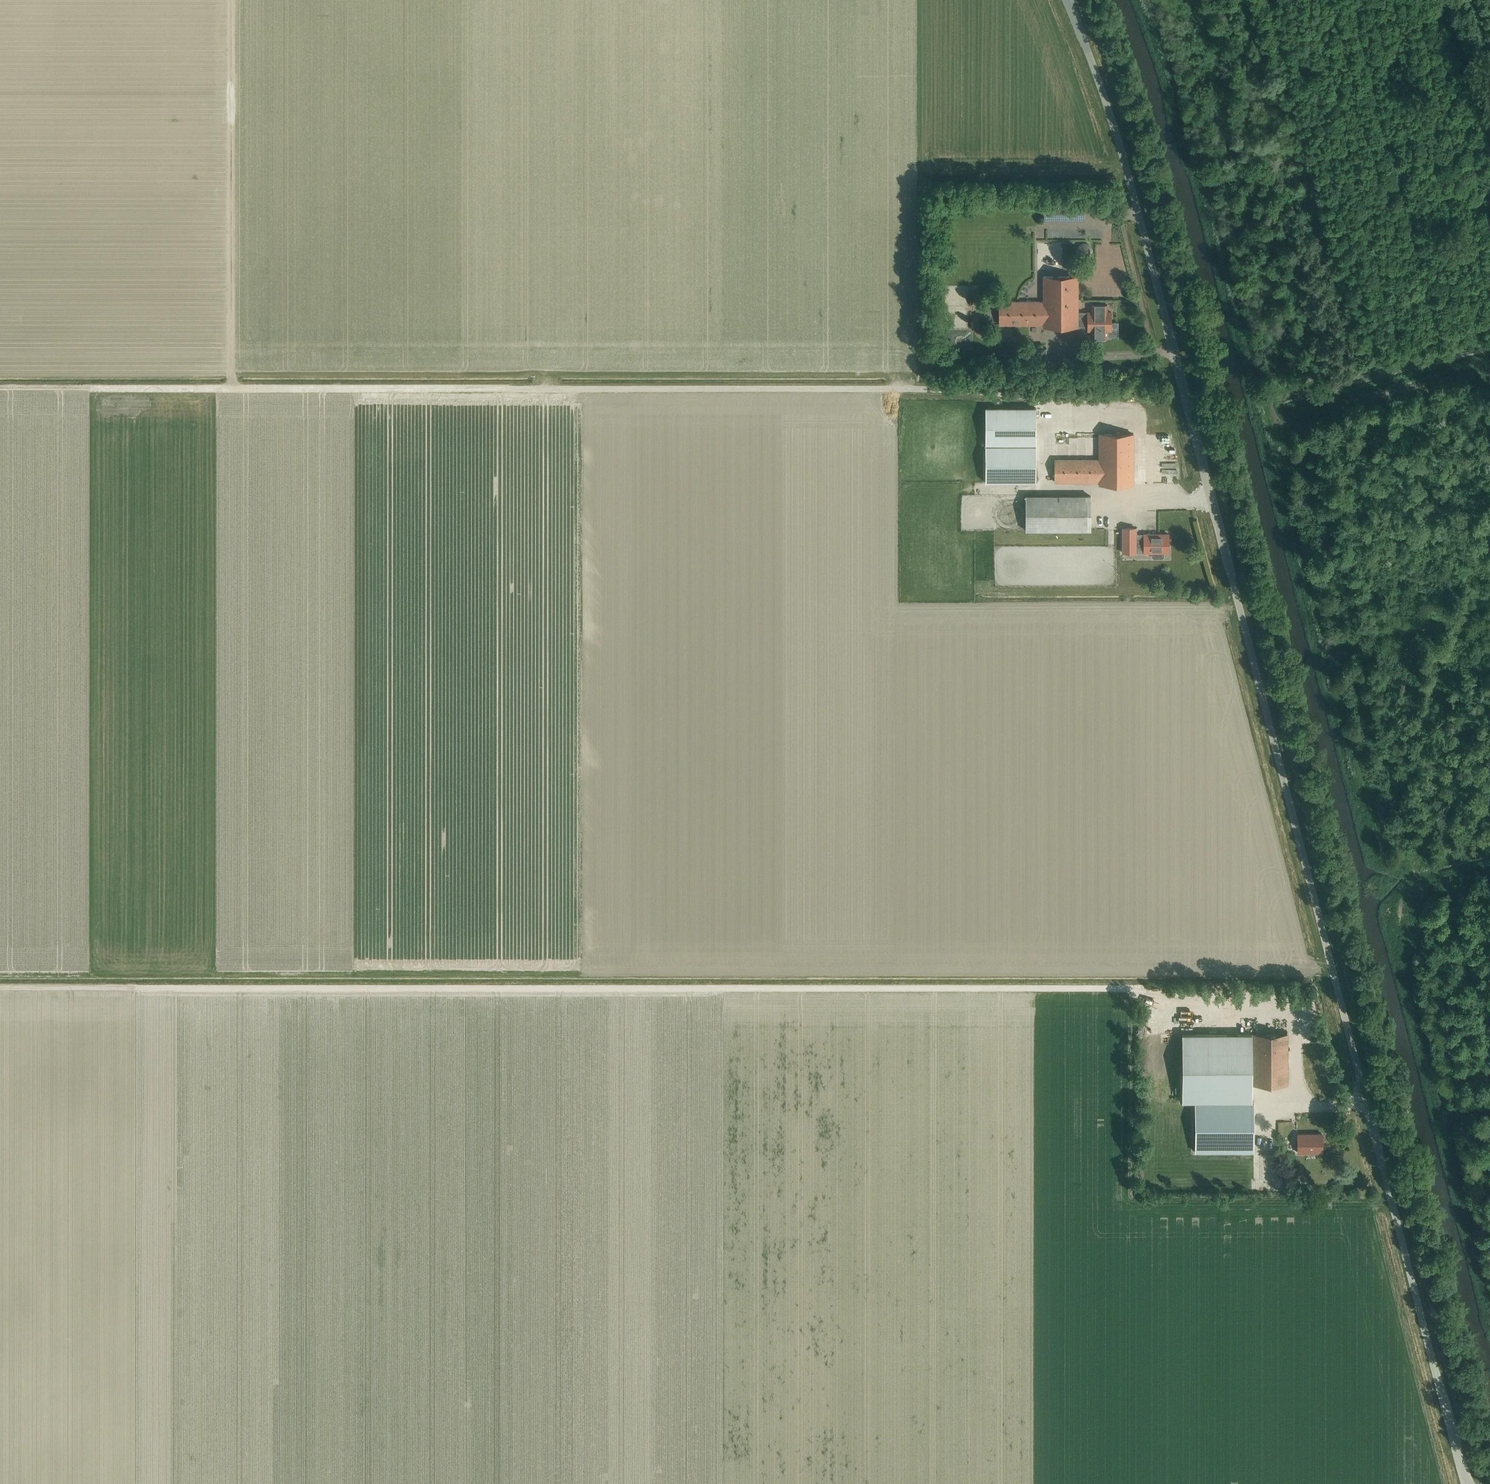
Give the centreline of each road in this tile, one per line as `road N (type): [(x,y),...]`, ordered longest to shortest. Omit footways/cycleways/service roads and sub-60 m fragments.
road 1 (unclassified): [(1466,1483),(1128,177),(1067,0)]
road 2 (track): [(1029,230),(981,230),(975,328),(985,338),(1039,339)]
road 3 (track): [(1489,112),(1447,0)]

